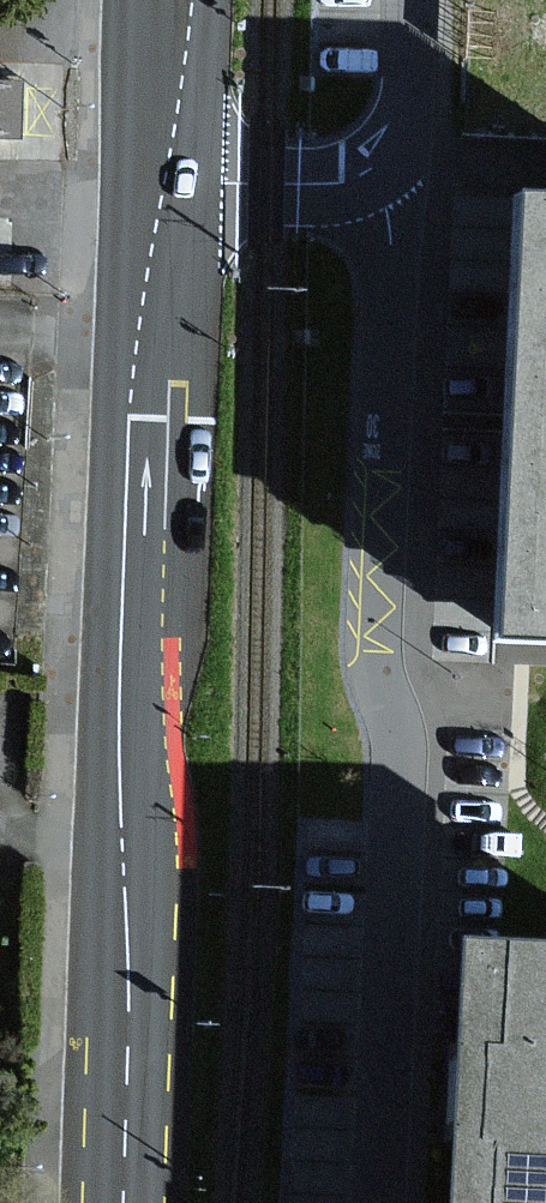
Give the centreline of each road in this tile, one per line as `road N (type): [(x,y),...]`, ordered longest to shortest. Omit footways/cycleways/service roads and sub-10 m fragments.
road 1 (residential): [(382,1202),(404,774),(378,657),(403,184)]
road 2 (primary): [(121,1202),(169,184)]
road 3 (residential): [(403,184),(169,184)]
road 4 (residential): [(403,184),(409,0)]
road 5 (primary): [(170,124),(201,44),(208,0)]
road 6 (primary): [(141,0),(145,62),(170,124)]

